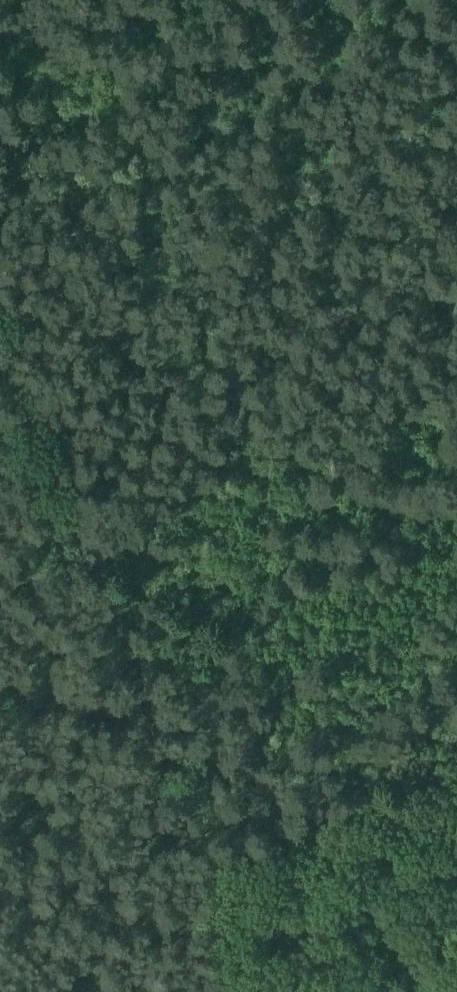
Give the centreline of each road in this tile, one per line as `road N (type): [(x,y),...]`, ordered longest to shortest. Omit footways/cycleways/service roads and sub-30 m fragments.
road 1 (track): [(282,991),(94,516)]
road 2 (track): [(0,280),(94,516)]

